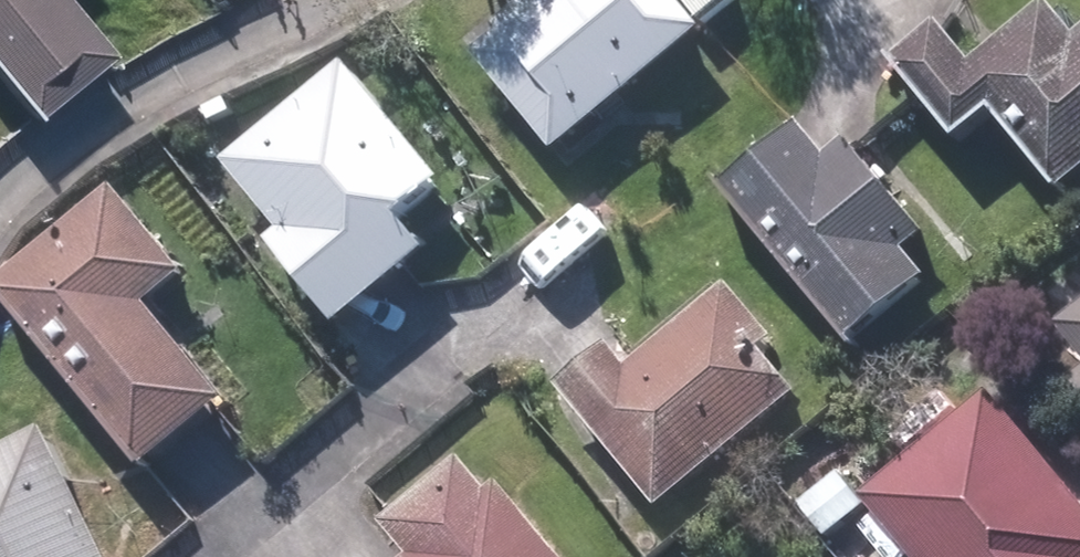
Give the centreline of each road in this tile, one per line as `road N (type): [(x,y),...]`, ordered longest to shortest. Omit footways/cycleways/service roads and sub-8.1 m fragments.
road 1 (residential): [(196,556),(523,300)]
road 2 (residential): [(0,186),(53,138),(320,0)]

